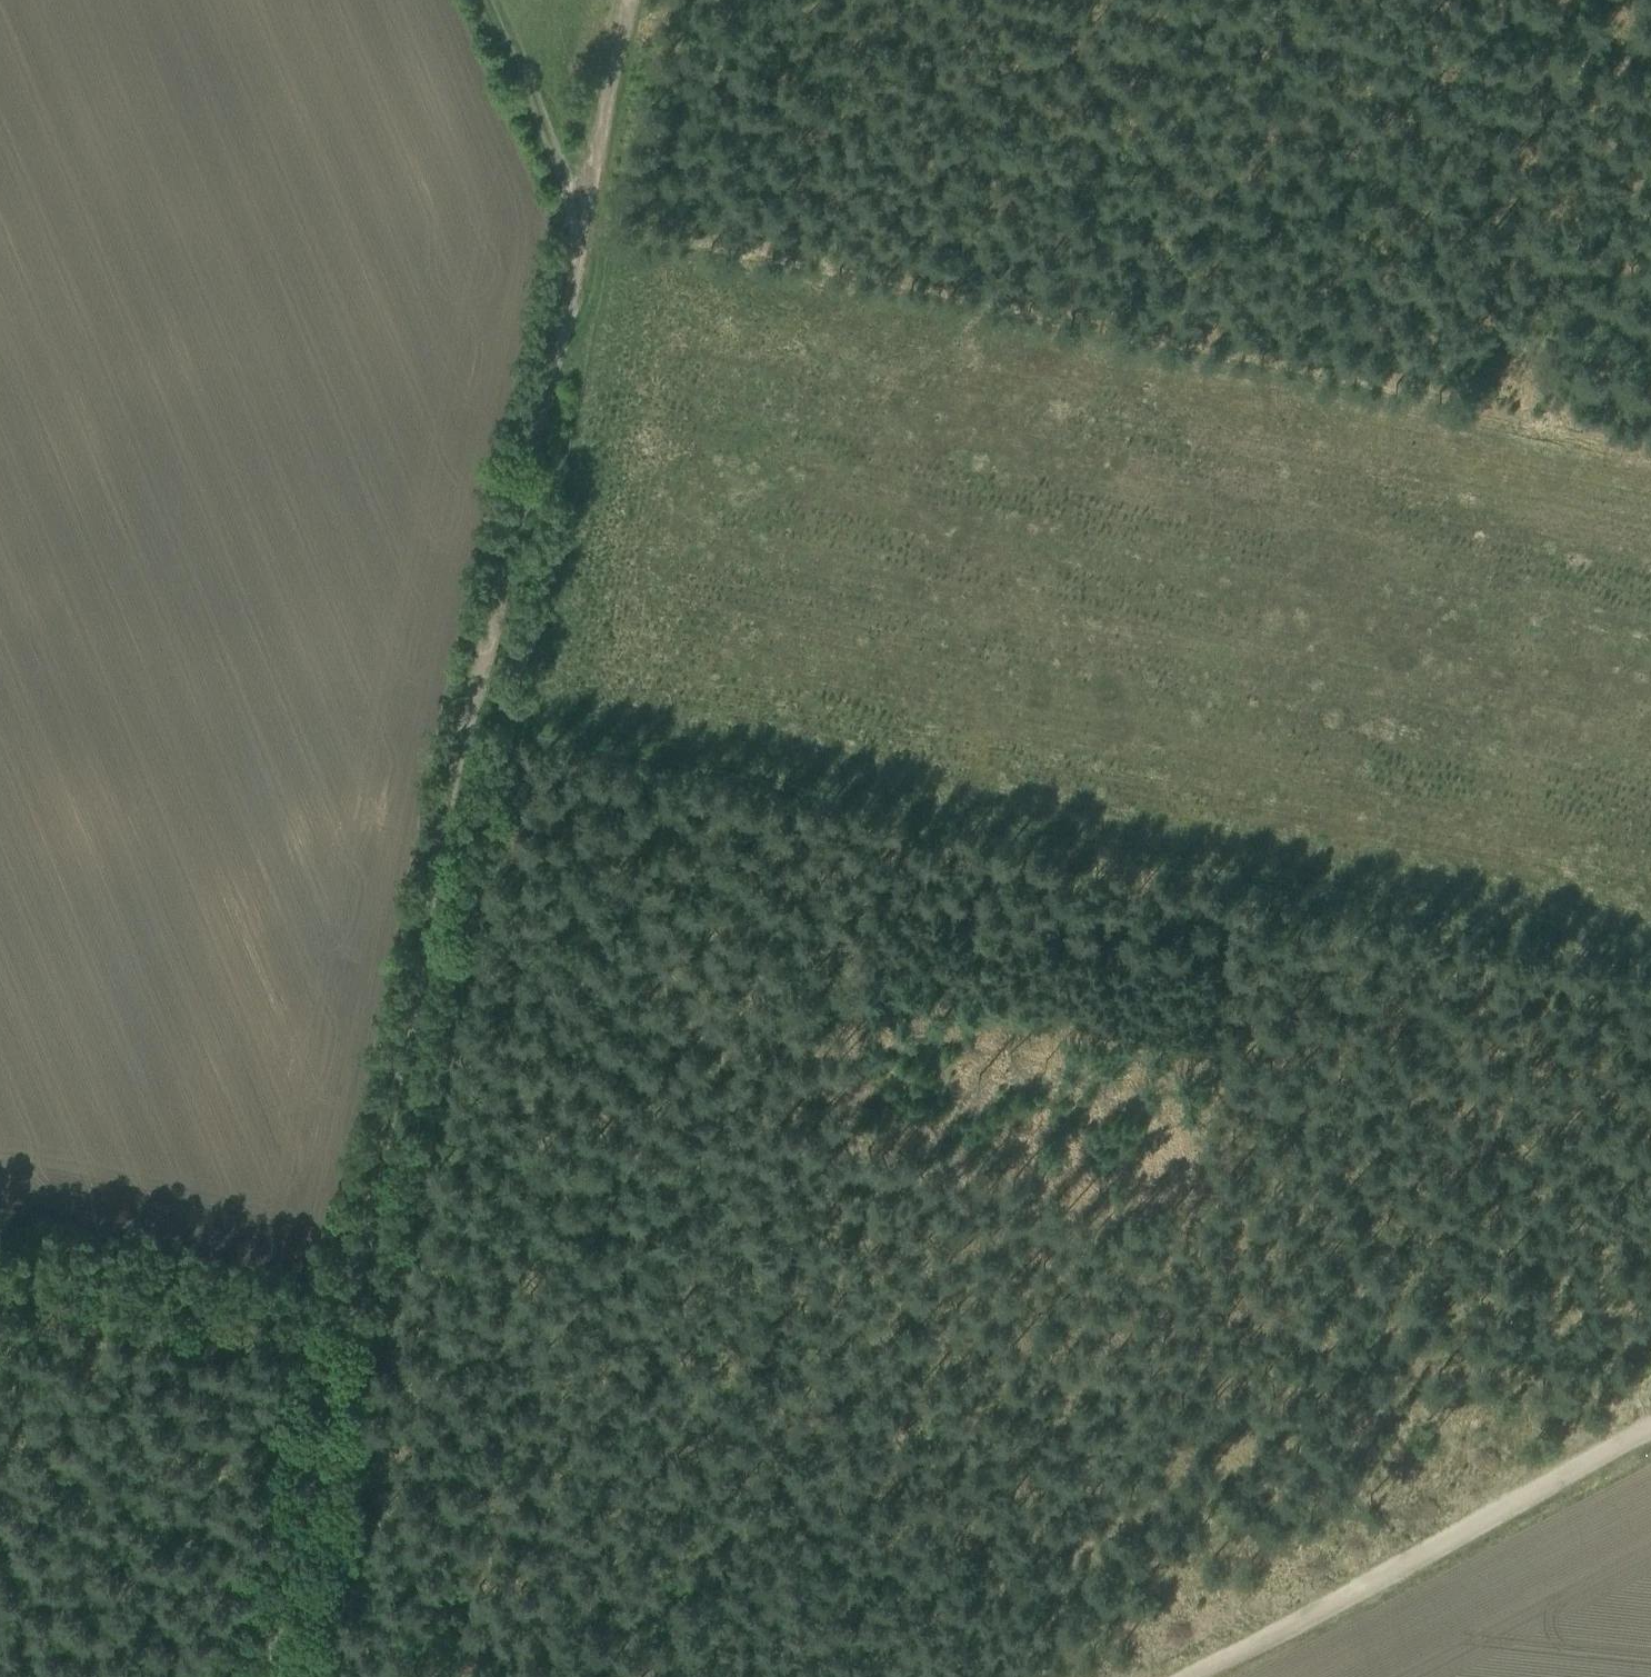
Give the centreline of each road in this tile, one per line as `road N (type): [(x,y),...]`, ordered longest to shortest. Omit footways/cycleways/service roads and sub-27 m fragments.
road 1 (track): [(278,1676),(634,0)]
road 2 (track): [(1650,1423),(1169,1676)]

